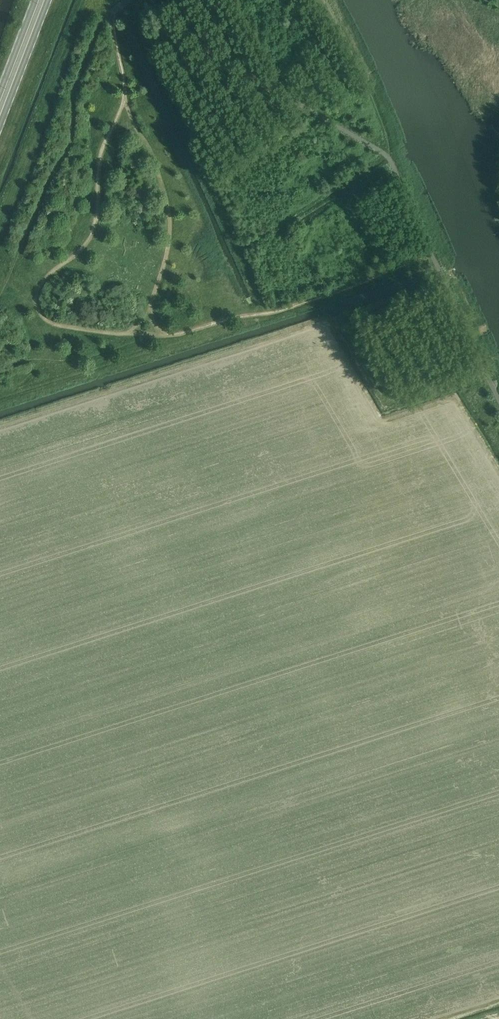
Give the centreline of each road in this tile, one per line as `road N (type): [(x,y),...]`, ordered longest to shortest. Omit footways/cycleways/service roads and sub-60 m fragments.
road 1 (secondary): [(0,124),(48,0)]

